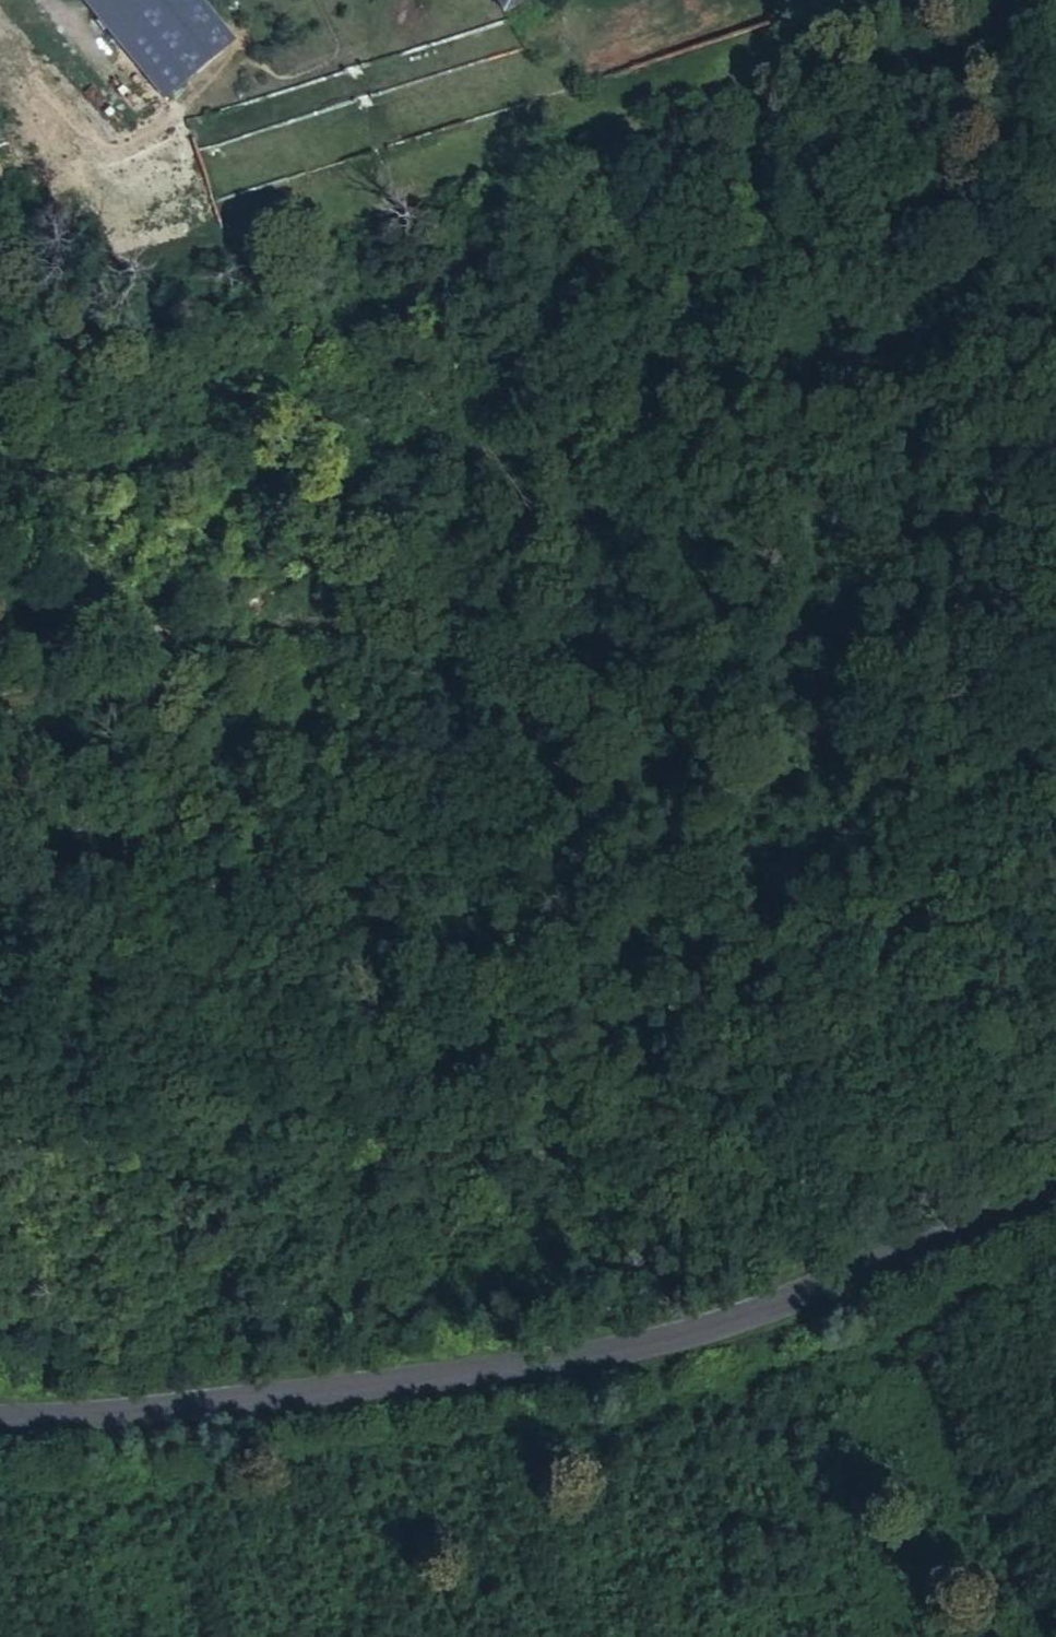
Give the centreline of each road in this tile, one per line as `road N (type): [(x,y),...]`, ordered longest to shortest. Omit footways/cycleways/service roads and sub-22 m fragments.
road 1 (track): [(1055,295),(944,287),(837,294),(542,397),(0,655)]
road 2 (tertiary): [(0,1418),(473,1371),(712,1327),(825,1287),(1055,1185)]

